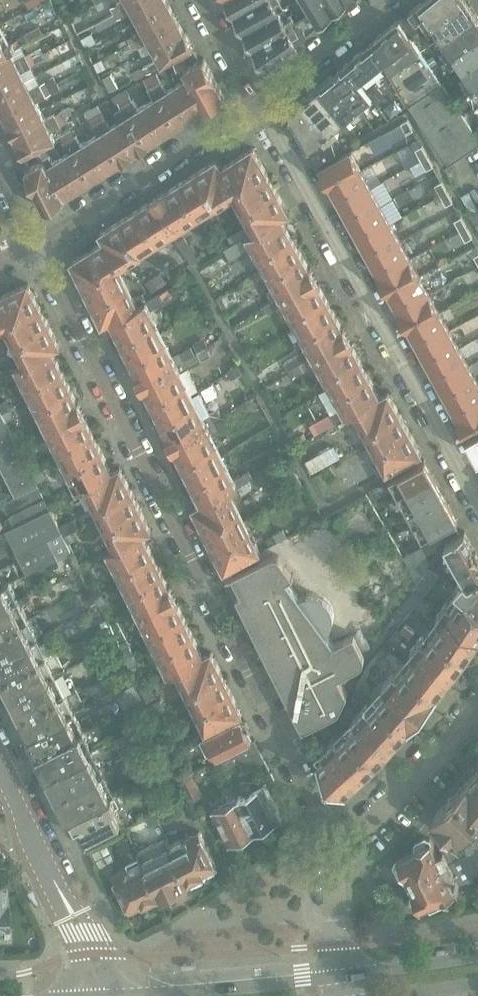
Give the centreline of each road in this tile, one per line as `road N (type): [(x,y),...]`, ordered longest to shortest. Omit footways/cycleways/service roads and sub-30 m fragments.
road 1 (residential): [(34,246),(342,849)]
road 2 (residential): [(477,502),(258,106)]
road 3 (residential): [(34,246),(258,106)]
road 4 (residential): [(115,995),(0,771)]
road 5 (secondary): [(343,977),(144,995)]
road 6 (residential): [(342,849),(477,705)]
road 7 (residential): [(258,106),(384,0)]
road 8 (secondary): [(477,956),(343,977)]
road 9 (residential): [(343,977),(335,867),(342,849)]
road 10 (residential): [(258,106),(200,0)]

